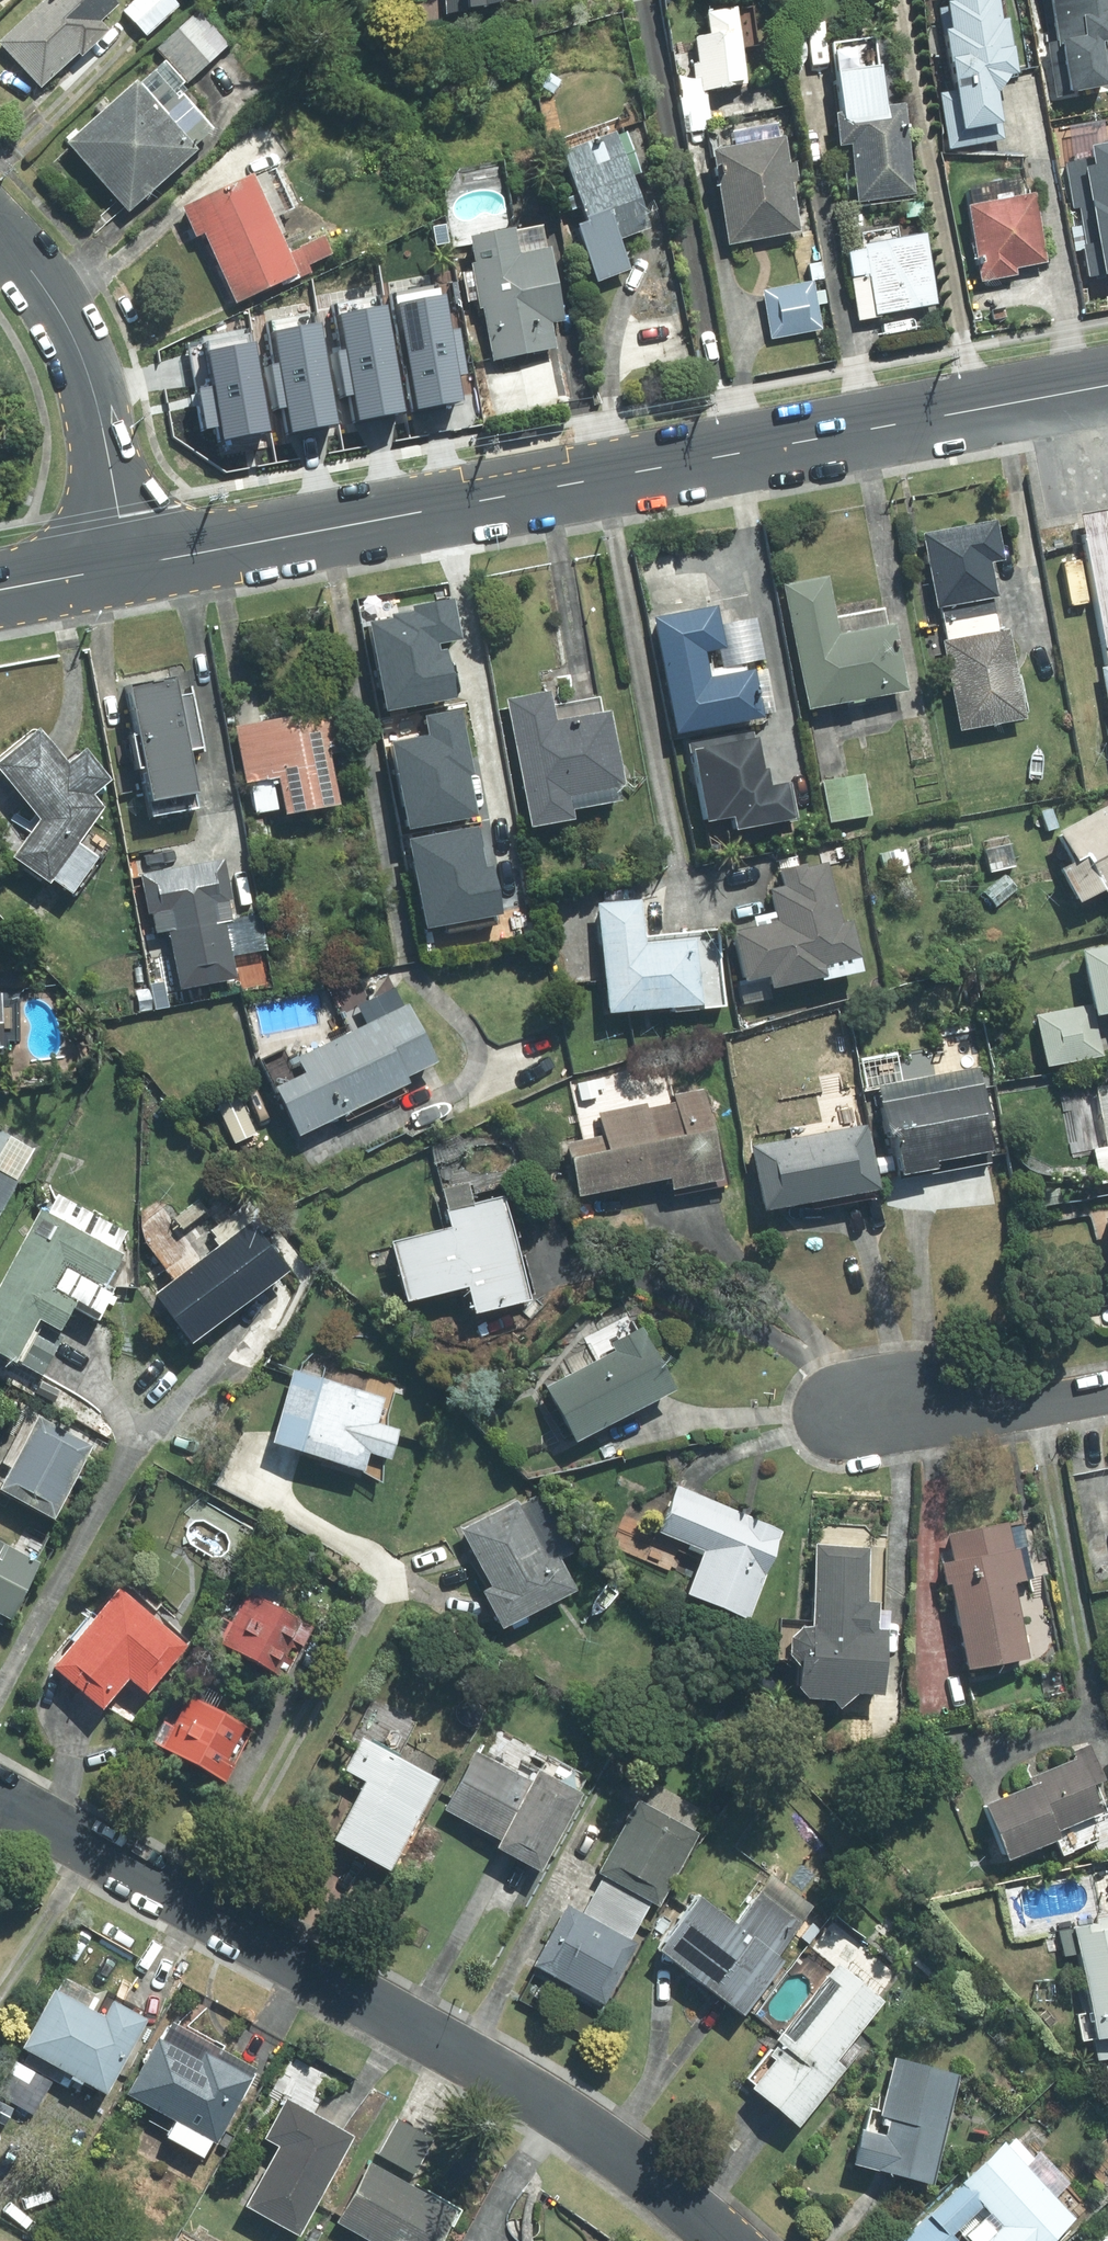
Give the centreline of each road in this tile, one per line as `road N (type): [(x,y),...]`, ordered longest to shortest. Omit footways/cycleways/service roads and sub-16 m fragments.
road 1 (tertiary): [(127,566),(1107,385)]
road 2 (residential): [(0,1797),(559,2111),(724,2240)]
road 3 (residential): [(0,237),(52,300),(84,362),(127,566)]
road 4 (residential): [(853,1409),(998,1412),(1107,1392)]
road 5 (tertiary): [(0,589),(127,566)]

